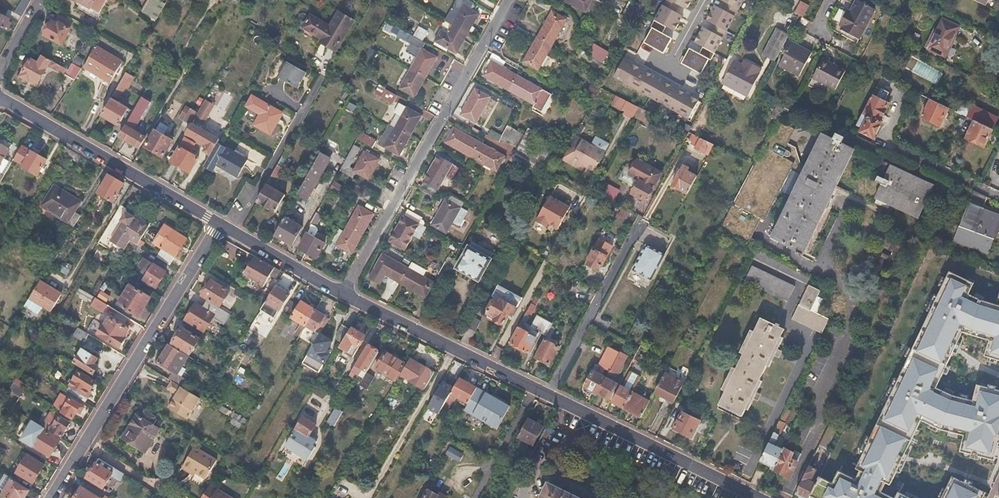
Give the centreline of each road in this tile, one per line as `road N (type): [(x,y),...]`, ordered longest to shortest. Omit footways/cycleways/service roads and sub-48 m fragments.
road 1 (residential): [(759,497),(345,294)]
road 2 (residential): [(510,0),(345,294)]
road 3 (residential): [(220,223),(50,497)]
road 4 (residential): [(0,97),(207,217)]
road 5 (residential): [(345,294),(220,223)]

